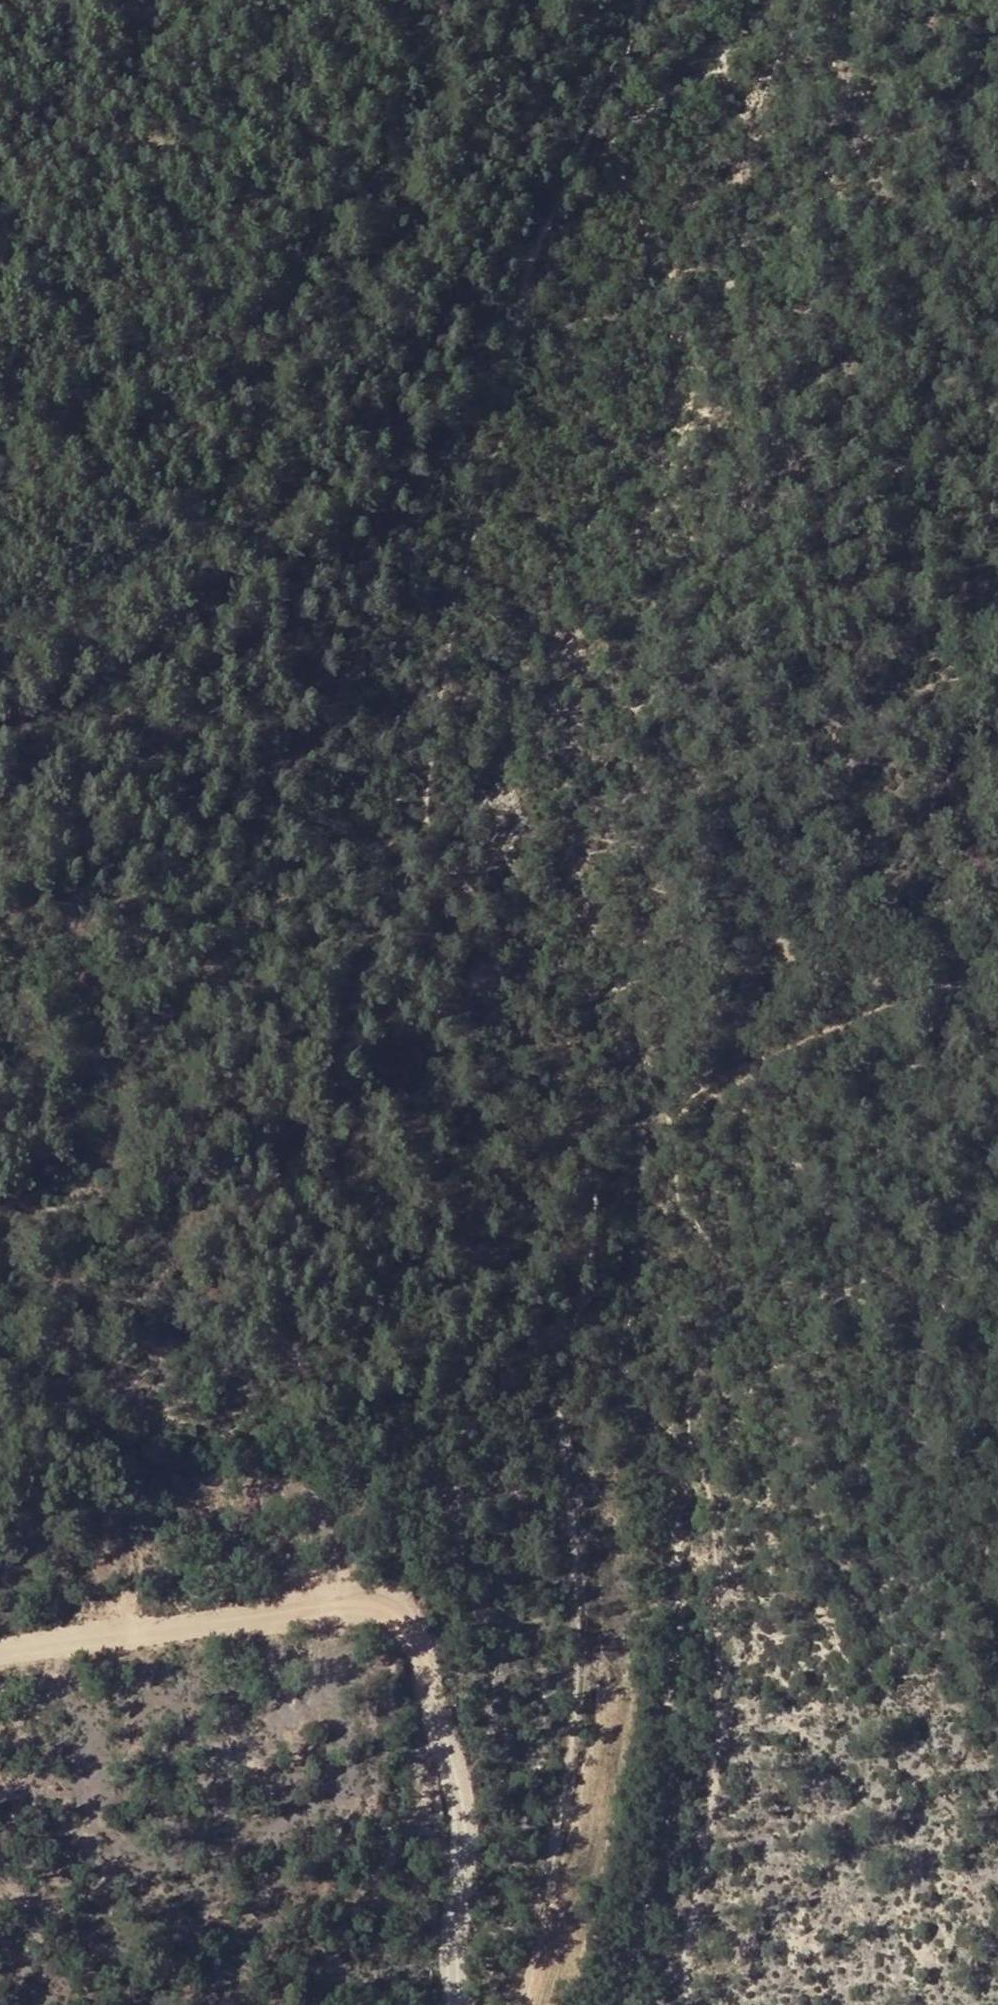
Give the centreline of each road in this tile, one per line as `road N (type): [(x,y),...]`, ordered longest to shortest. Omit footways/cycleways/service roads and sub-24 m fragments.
road 1 (track): [(0,1661),(352,1597),(406,1617),(456,1807),(461,2004)]

